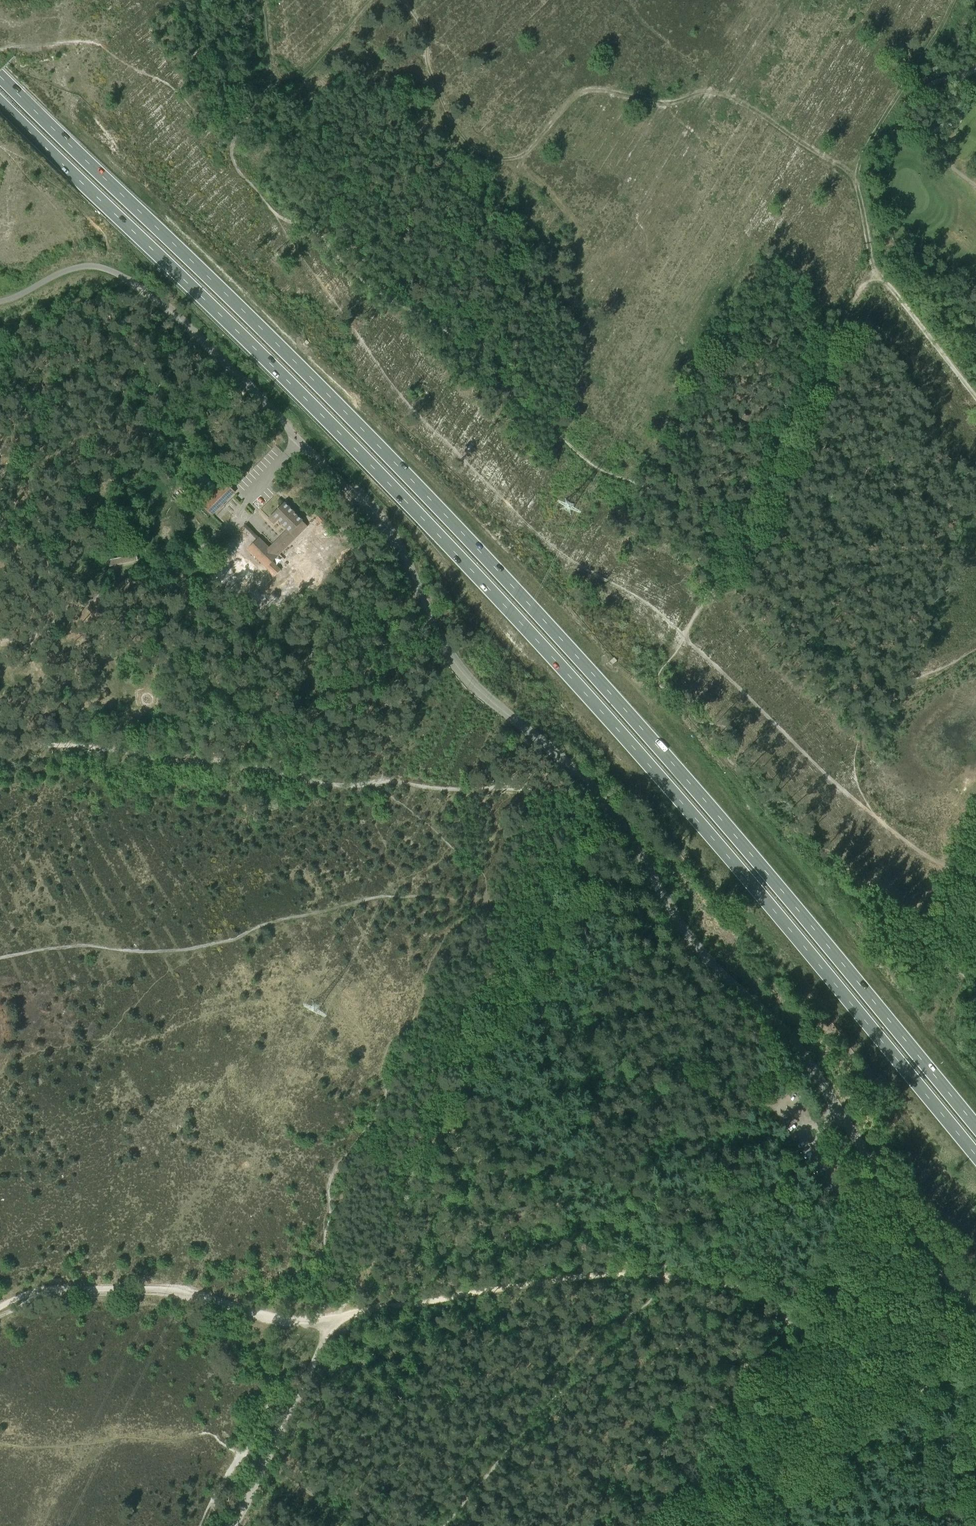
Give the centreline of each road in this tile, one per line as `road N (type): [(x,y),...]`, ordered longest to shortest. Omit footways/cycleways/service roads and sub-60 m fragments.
road 1 (unclassified): [(975,1307),(928,1251),(799,1048),(693,943),(607,804),(458,666),(378,515),(169,310),(129,282),(78,267),(0,305)]
road 2 (trunk): [(0,102),(437,533),(712,836),(975,1155)]
road 3 (trunk): [(975,1125),(738,837),(500,573),(0,76)]
road 4 (track): [(595,819),(548,792),(396,781),(343,786),(209,759),(0,743)]
road 5 (track): [(330,1320),(549,1280),(670,1276),(751,1291),(821,1350)]
road 6 (track): [(405,0),(425,32),(429,65),(455,126),(492,157),(525,154),(585,90),(662,100),(717,93)]
road 7 (track): [(0,1308),(56,1288),(155,1289),(275,1317),(330,1320)]
road 8 (track): [(876,277),(856,295),(728,551)]
road 9 (track): [(260,0),(272,76),(286,86),(371,0)]
road 10 (track): [(859,182),(875,132),(961,0)]
road 11 (track): [(717,93),(742,102),(859,182)]
road 12 (track): [(876,277),(975,395)]
road 13 (track): [(728,551),(666,664)]

